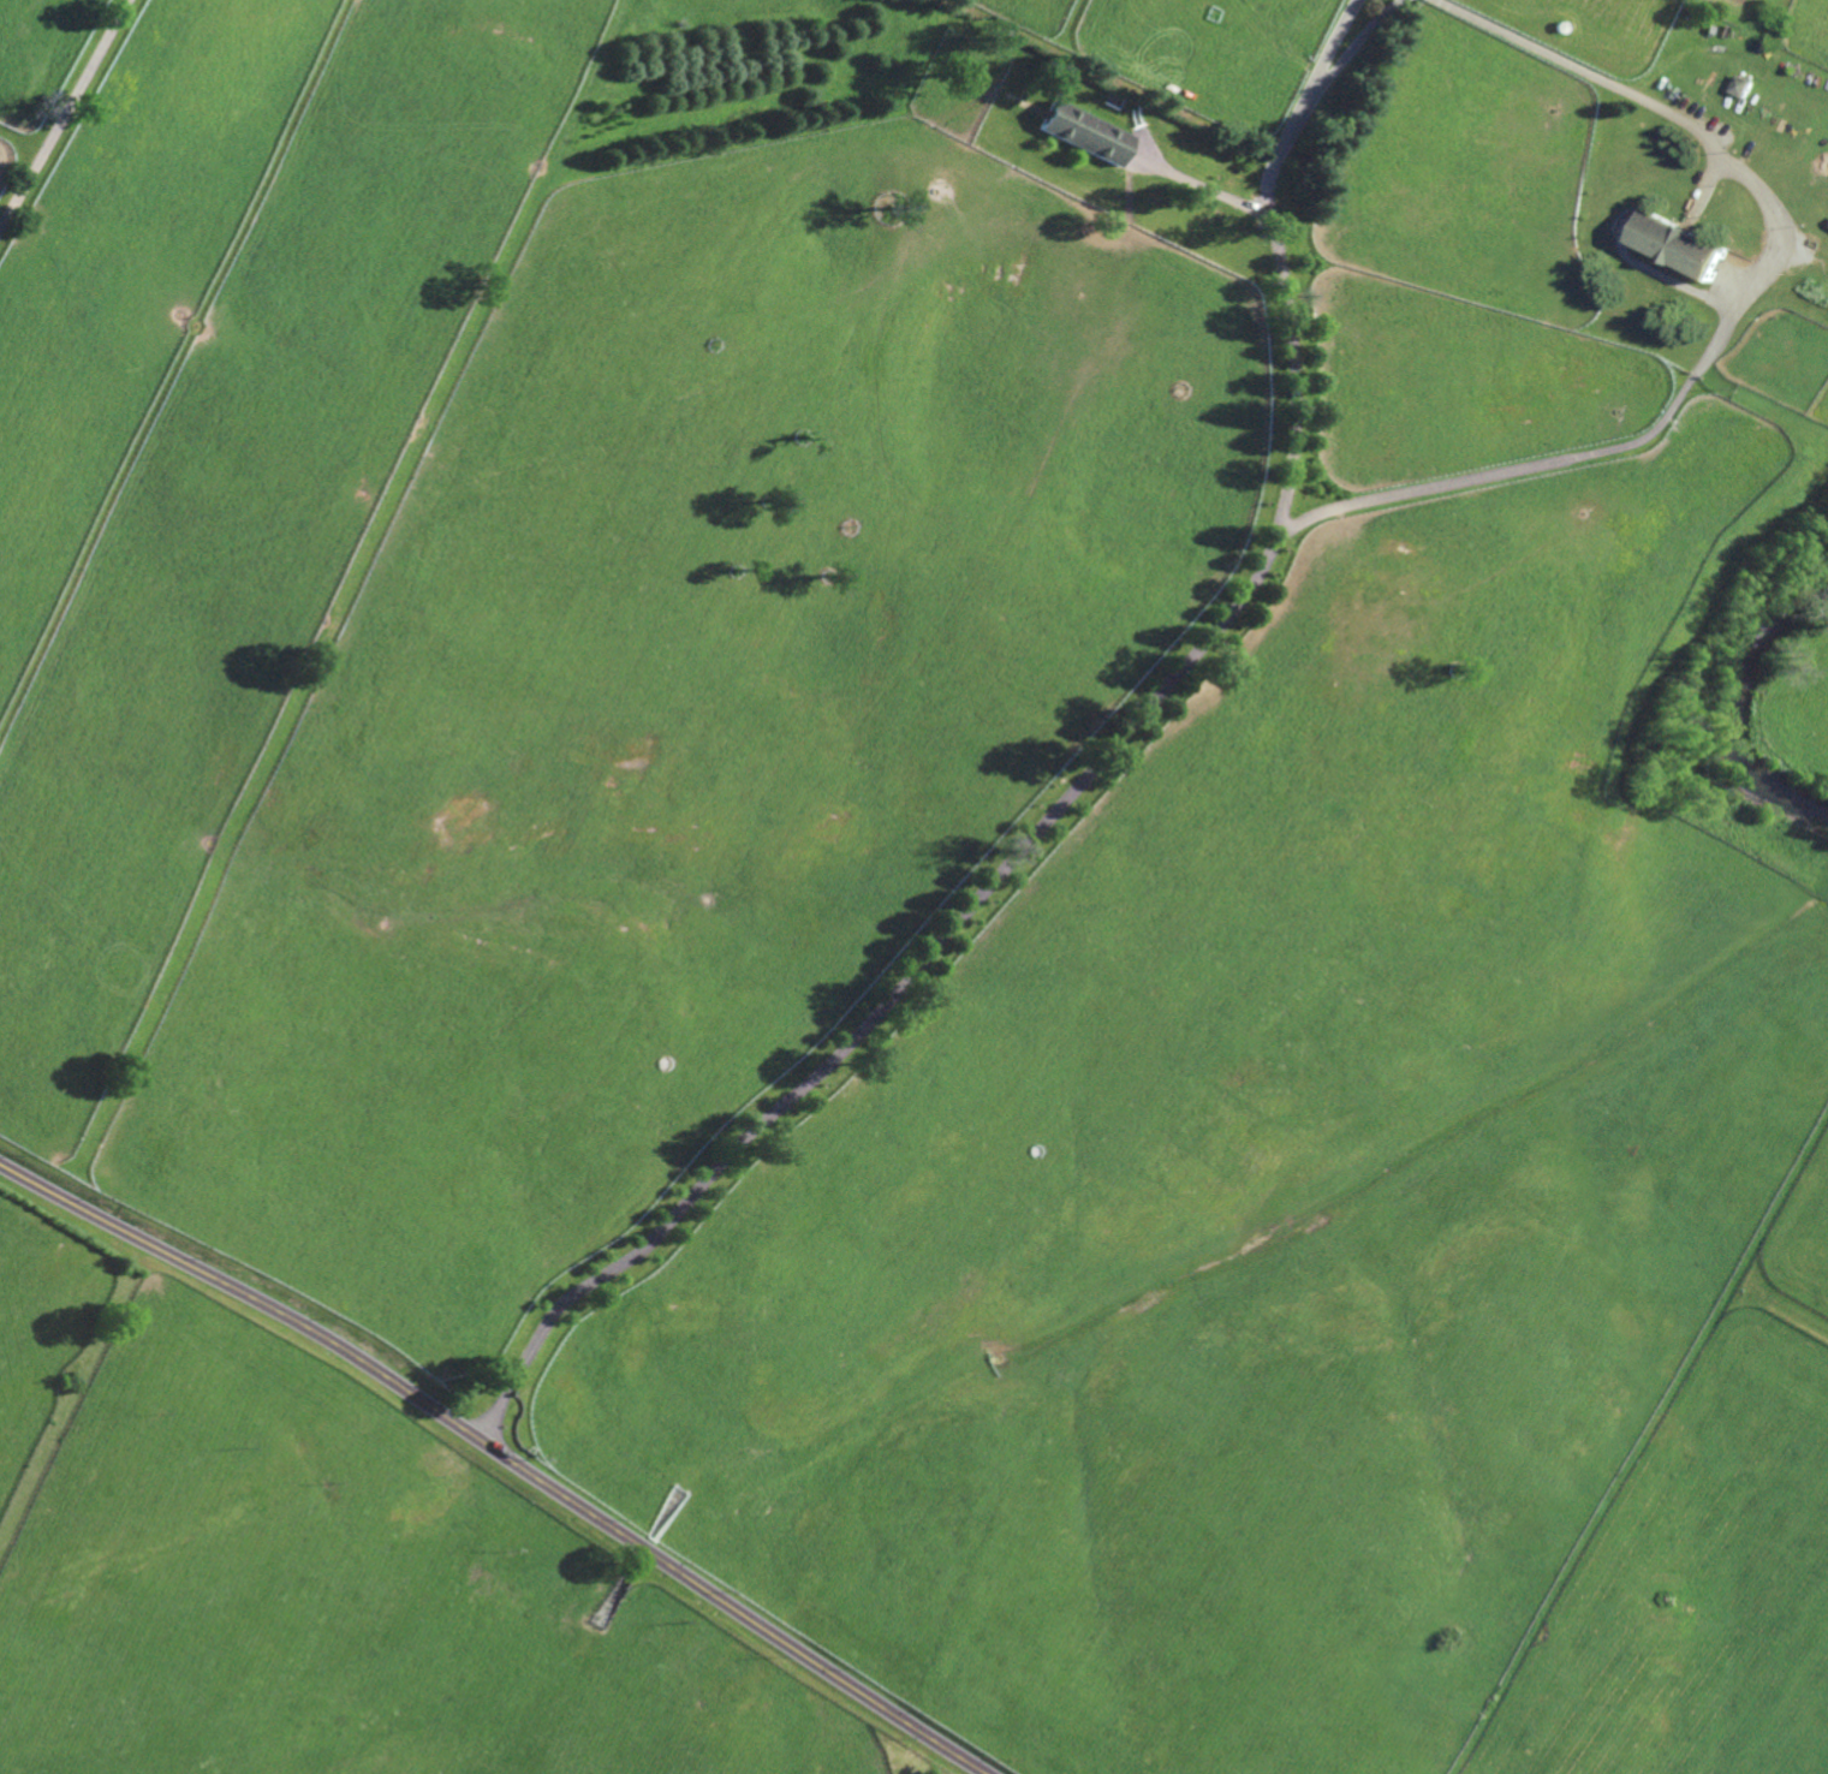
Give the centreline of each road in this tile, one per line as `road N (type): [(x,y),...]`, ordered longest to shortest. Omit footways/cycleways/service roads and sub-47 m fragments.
road 1 (secondary): [(986,1773),(364,1361),(0,1162)]

